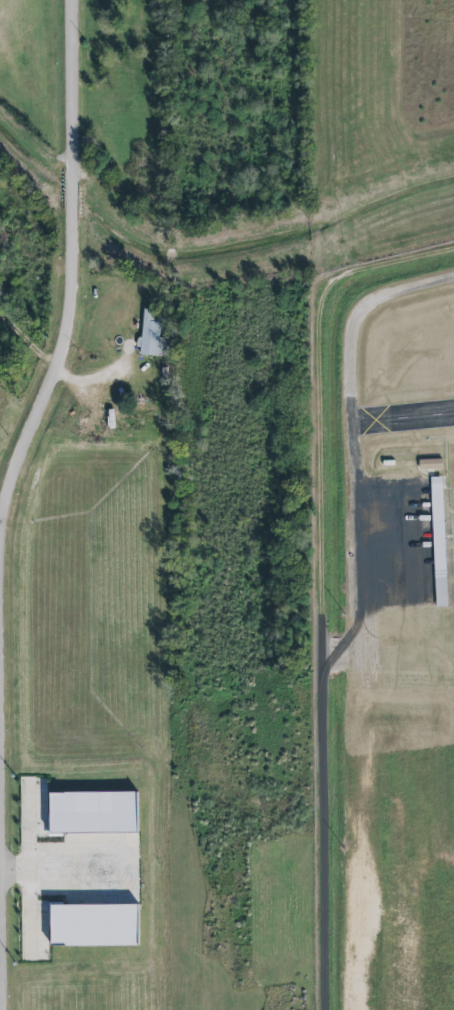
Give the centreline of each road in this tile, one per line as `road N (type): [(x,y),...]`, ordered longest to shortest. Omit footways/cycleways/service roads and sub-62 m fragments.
road 1 (track): [(331,1009),(330,290),(453,260)]
road 2 (residential): [(0,580),(14,474),(72,320),(75,0)]
road 3 (residential): [(3,1009),(0,780)]

